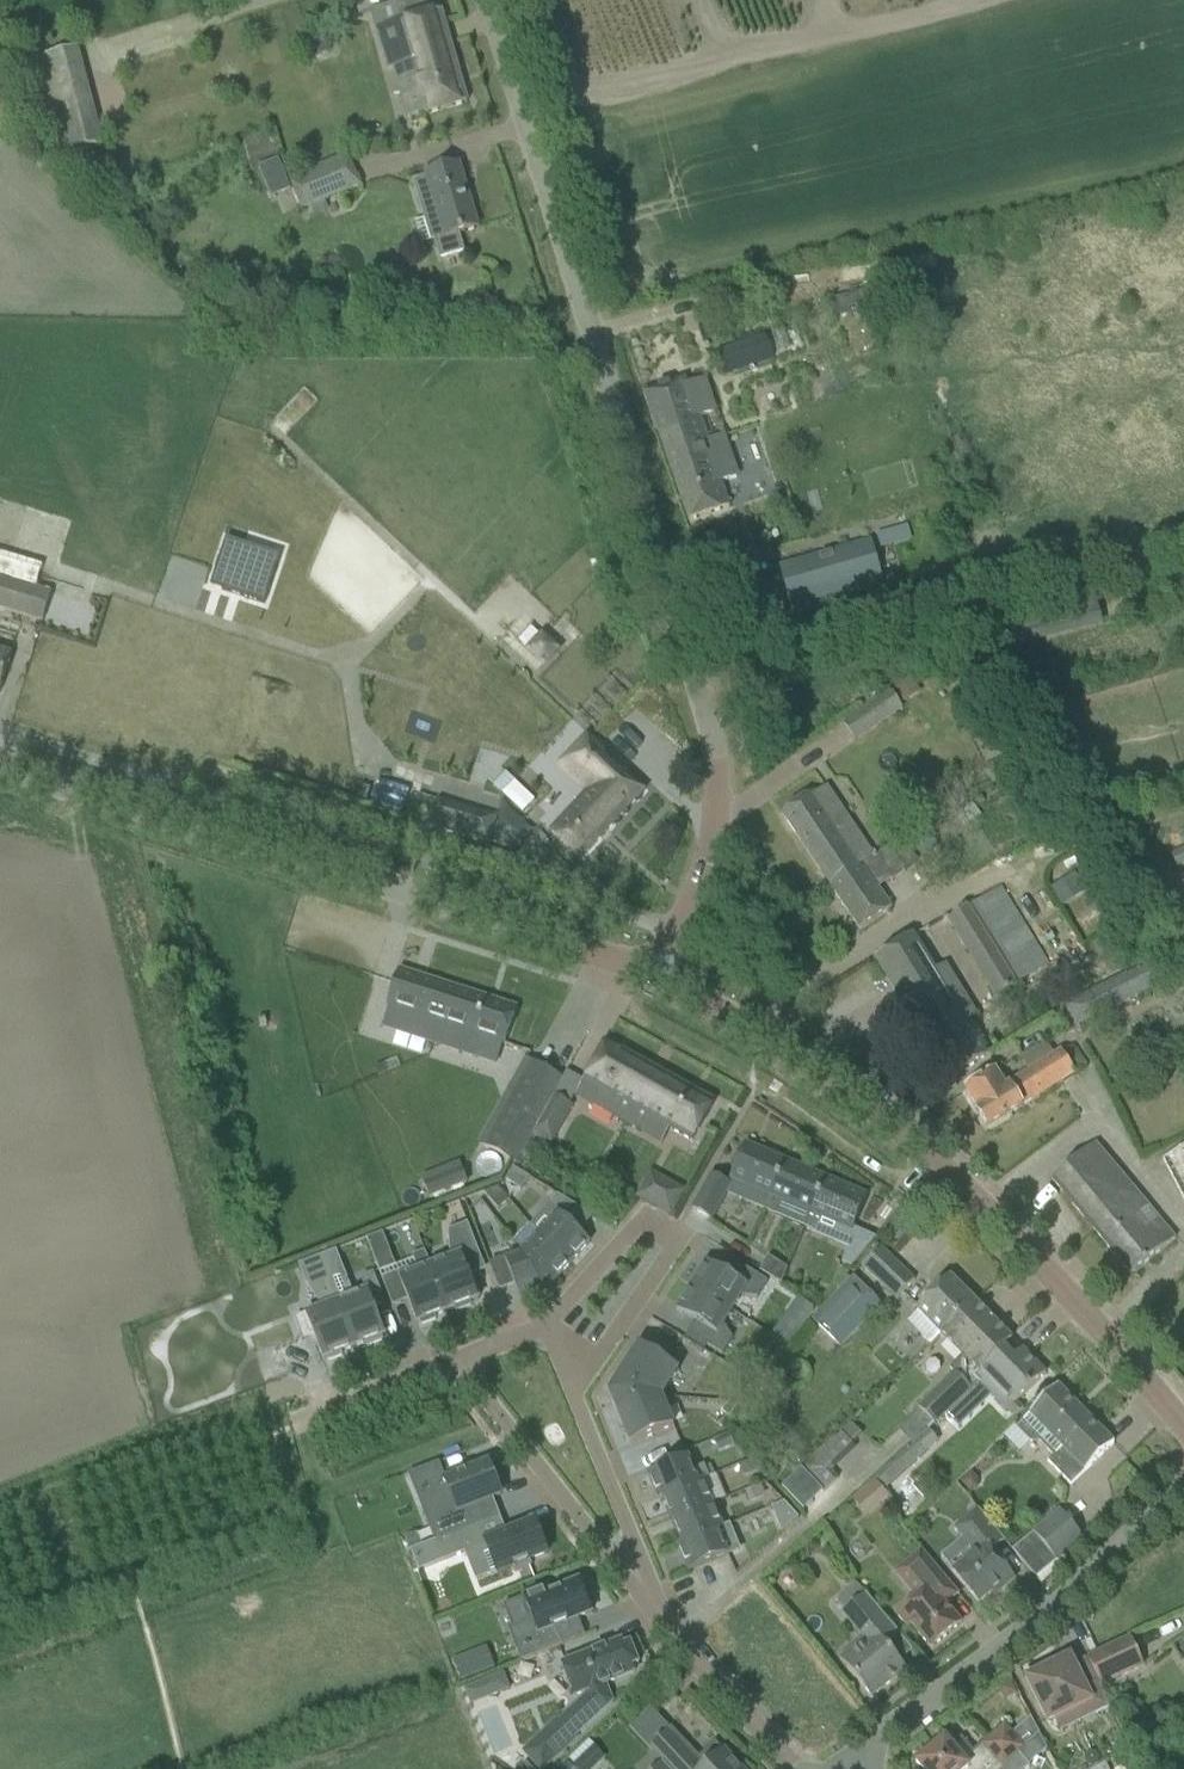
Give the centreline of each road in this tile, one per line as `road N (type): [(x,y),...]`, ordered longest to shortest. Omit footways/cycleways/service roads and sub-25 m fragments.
road 1 (tertiary): [(659,980),(708,862),(715,760),(490,0)]
road 2 (tertiary): [(1183,1429),(1091,1305),(958,1179),(890,1122),(659,980)]
road 3 (tertiary): [(659,980),(0,766)]
road 4 (track): [(964,0),(524,114)]
road 5 (residential): [(859,1755),(1049,1613),(1183,1490)]
road 6 (residential): [(547,1324),(640,1221),(679,1244),(573,1394)]
road 7 (residential): [(661,1622),(454,1361)]
road 8 (residential): [(573,1394),(661,1622)]
road 9 (residential): [(794,1768),(661,1622)]
road 10 (residential): [(304,1418),(454,1361)]
road 11 (track): [(0,1503),(74,1475),(109,1496)]

